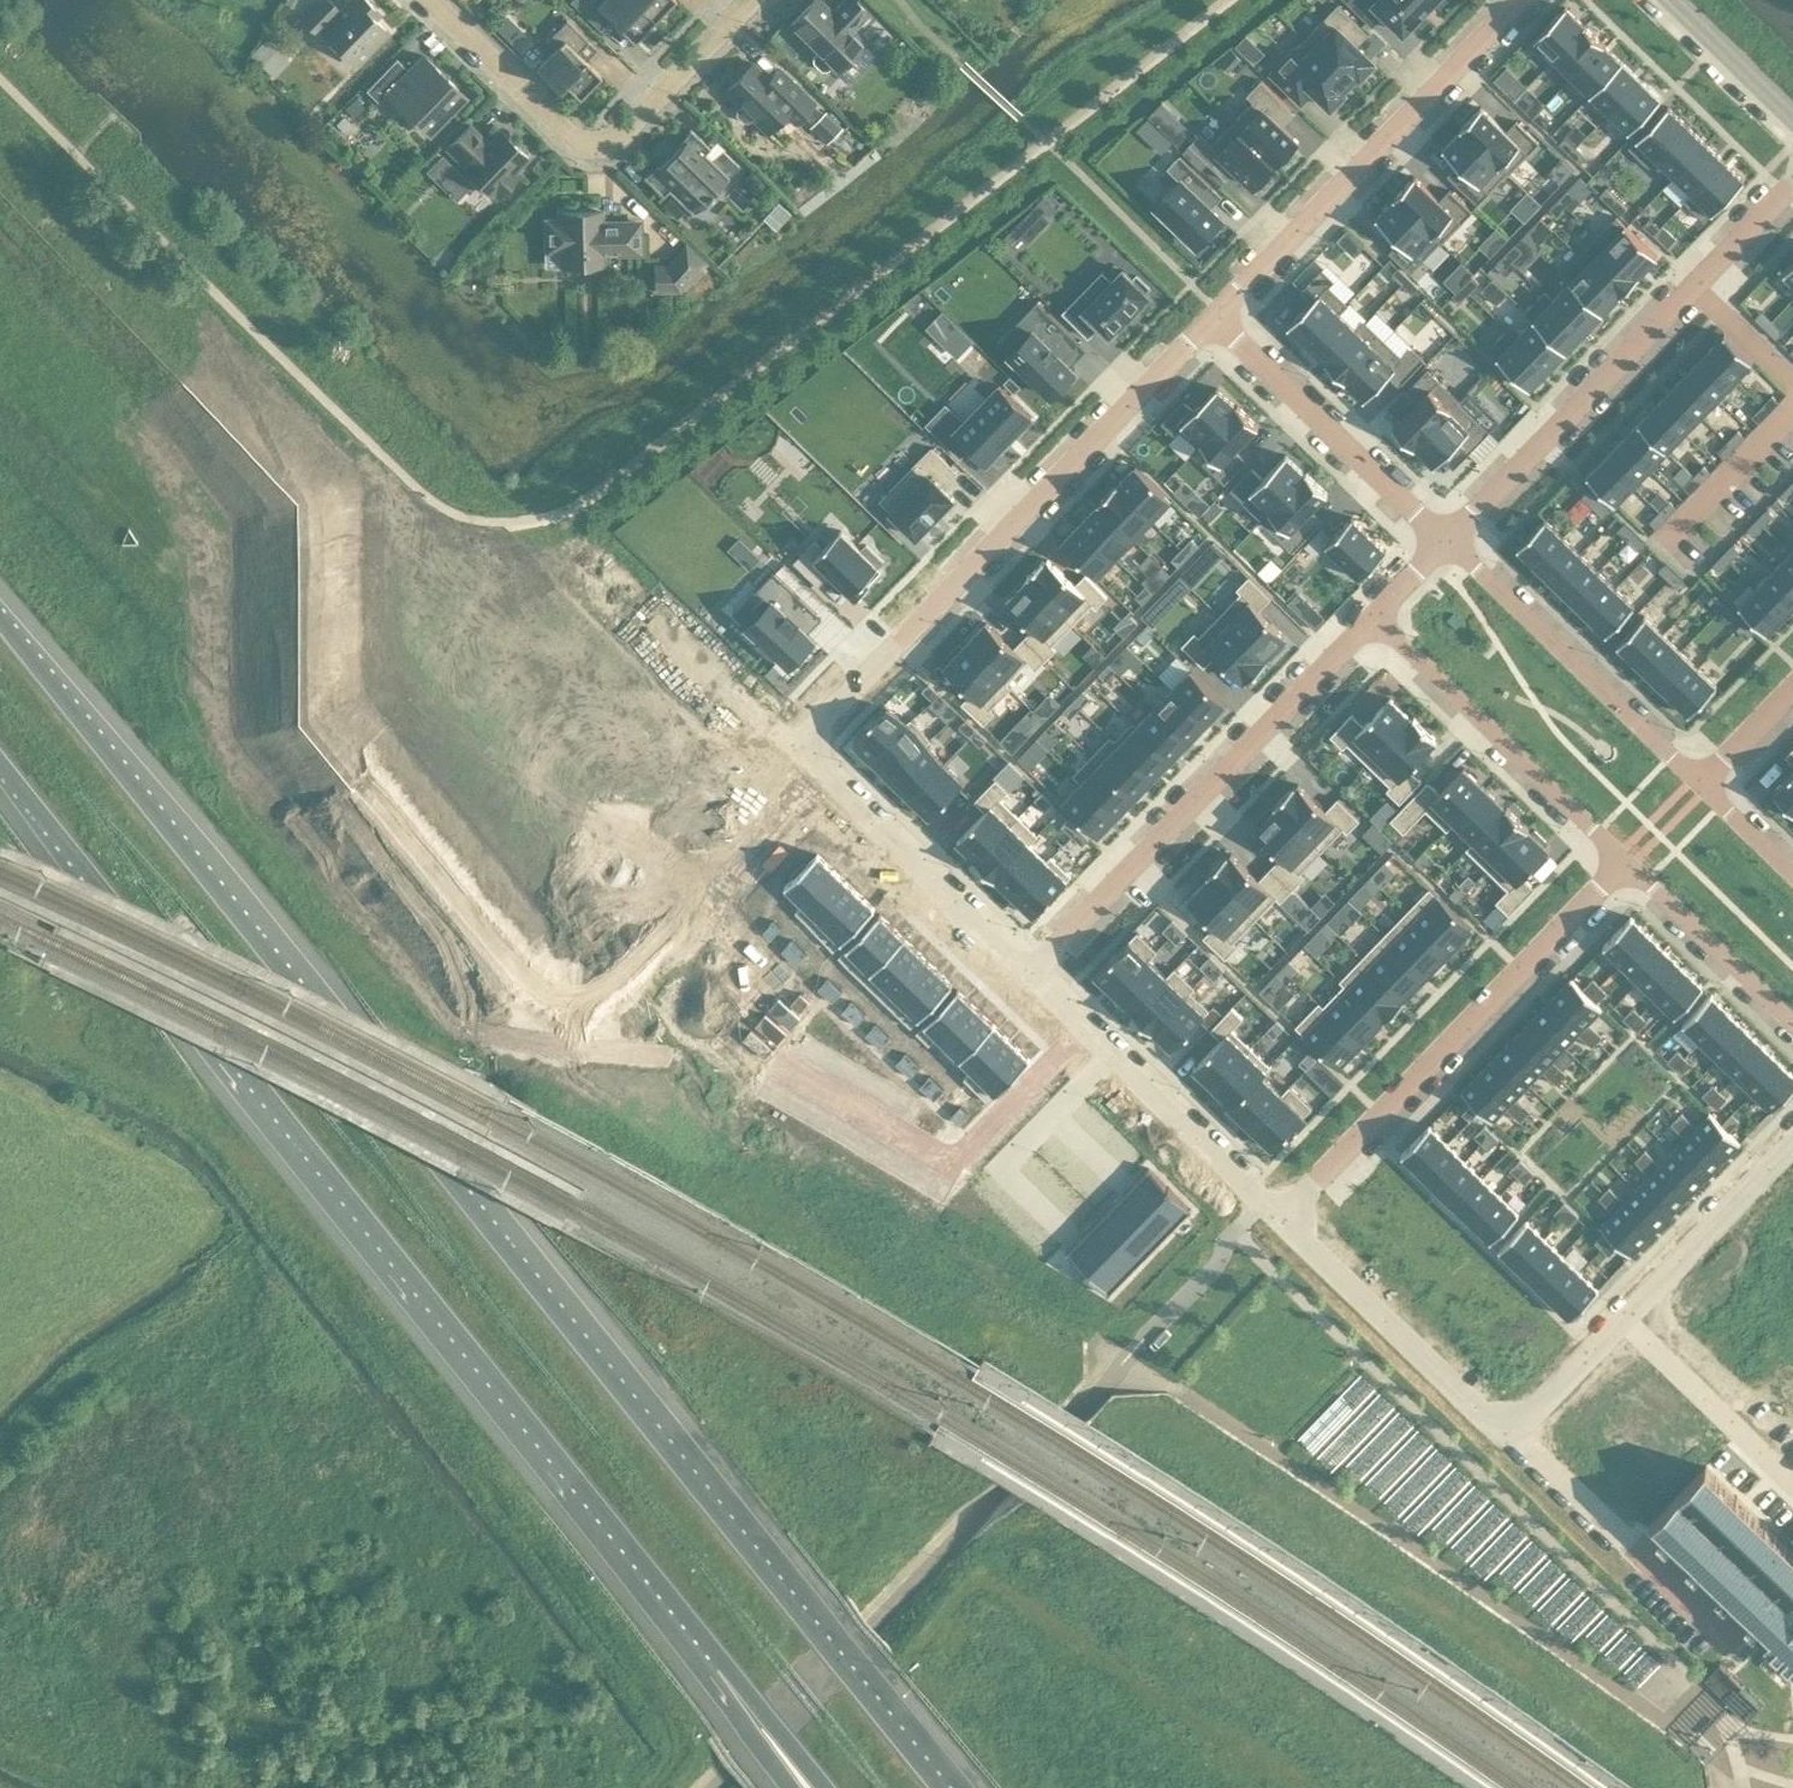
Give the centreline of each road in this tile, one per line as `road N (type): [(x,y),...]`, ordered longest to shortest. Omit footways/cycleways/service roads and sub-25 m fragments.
road 1 (trunk): [(942,1787),(0,620)]
road 2 (trunk): [(0,764),(717,1668)]
road 3 (residential): [(1213,320),(794,752)]
road 4 (residential): [(1278,1217),(1629,854)]
road 5 (residential): [(1028,972),(1370,615)]
road 6 (residential): [(1449,534),(1792,196)]
road 7 (residential): [(1525,0),(1213,320)]
road 8 (residential): [(752,0),(617,142),(578,147),(430,0)]
road 9 (residential): [(1629,854),(1370,615)]
road 10 (residential): [(1449,534),(1706,774)]
road 11 (residential): [(1278,1217),(1028,972)]
road 12 (residential): [(1028,972),(794,752)]
road 13 (residential): [(1213,320),(1449,534)]
road 14 (residential): [(1512,1430),(1278,1217)]
road 15 (residential): [(1740,1645),(1512,1430)]
road 16 (residential): [(1792,1141),(1622,1317)]
road 17 (residential): [(1622,1317),(1792,1479)]
road 18 (residential): [(1792,1022),(1629,854)]
road 19 (residential): [(1622,1317),(1512,1430)]
road 20 (trunk): [(717,1668),(819,1787)]
road 21 (trunk): [(717,1668),(795,1787)]
road 22 (residential): [(1706,774),(1792,863)]
road 23 (residential): [(1706,774),(1792,685)]
road 24 (tertiary): [(1761,85),(1674,0)]

